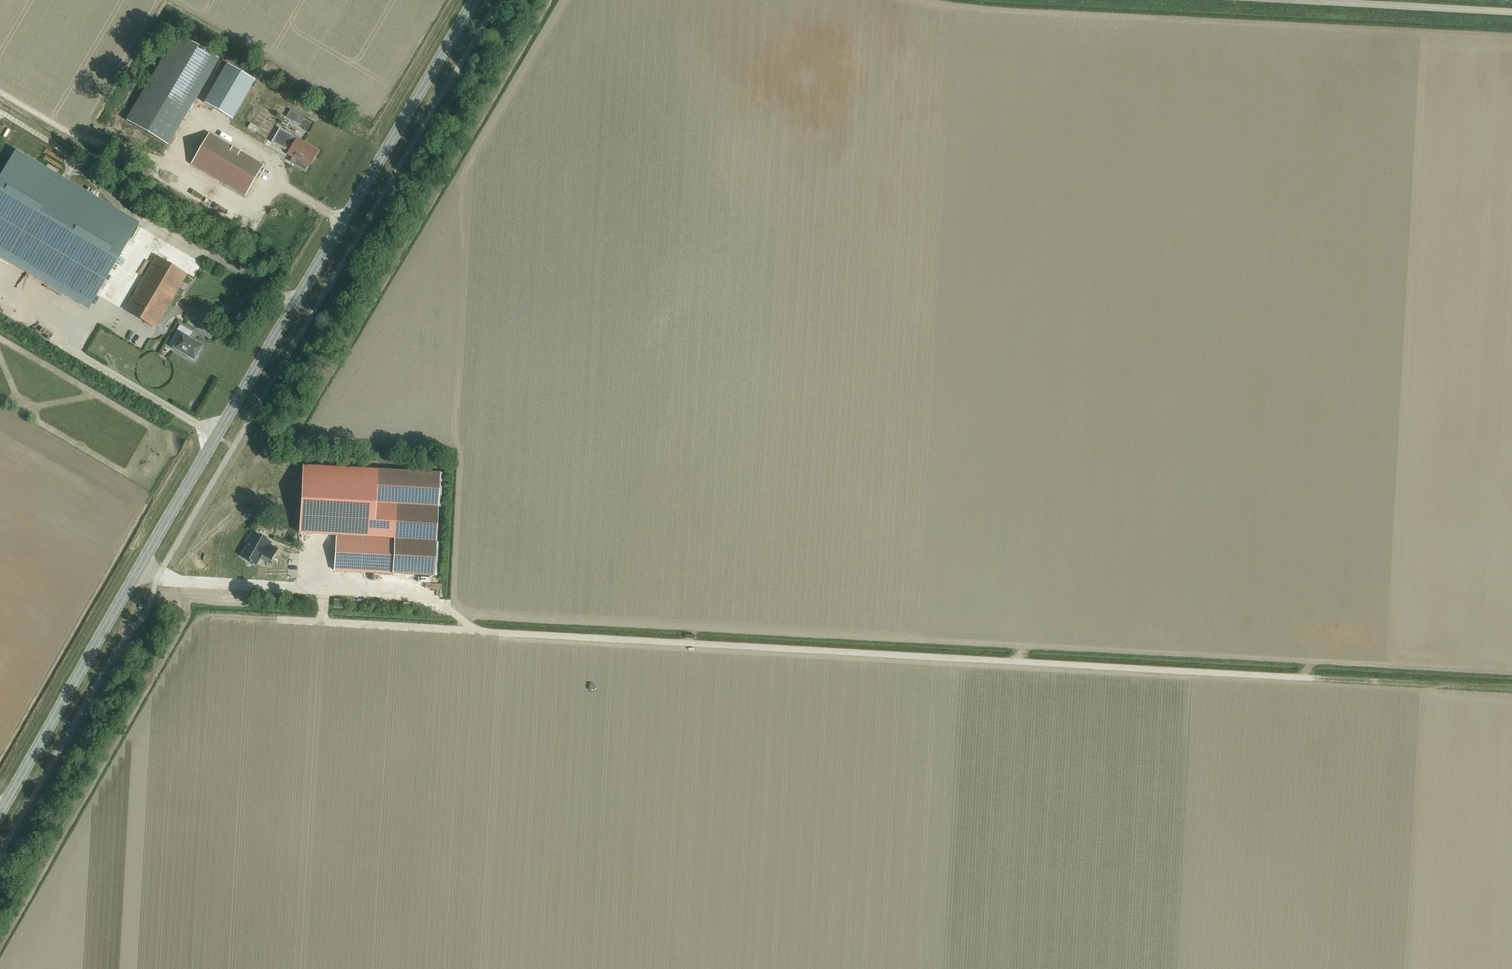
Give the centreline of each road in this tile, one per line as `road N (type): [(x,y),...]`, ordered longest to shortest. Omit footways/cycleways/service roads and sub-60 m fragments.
road 1 (tertiary): [(0,811),(473,0)]
road 2 (unclassified): [(1511,10),(1316,0)]

